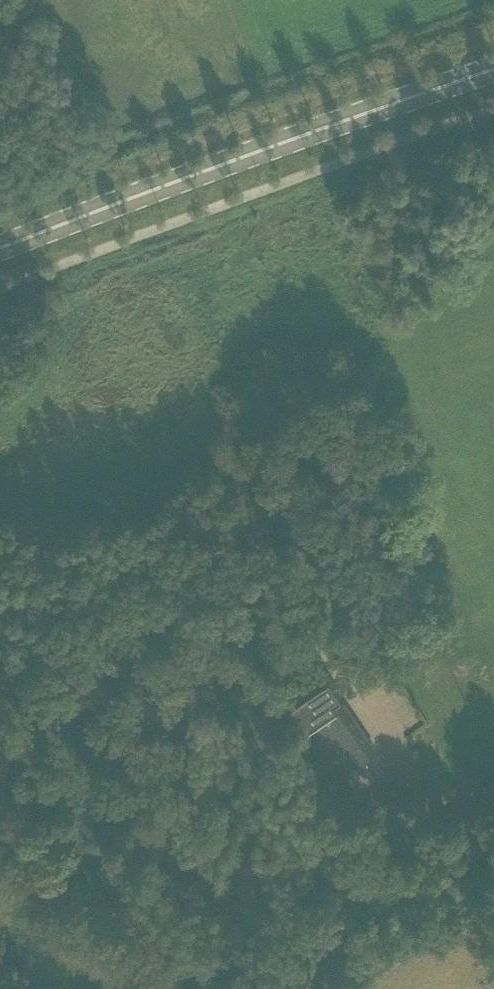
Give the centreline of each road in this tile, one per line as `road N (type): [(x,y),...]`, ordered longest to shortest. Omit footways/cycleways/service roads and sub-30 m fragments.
road 1 (secondary): [(493,68),(0,247)]
road 2 (unclassified): [(343,688),(424,777),(493,815)]

